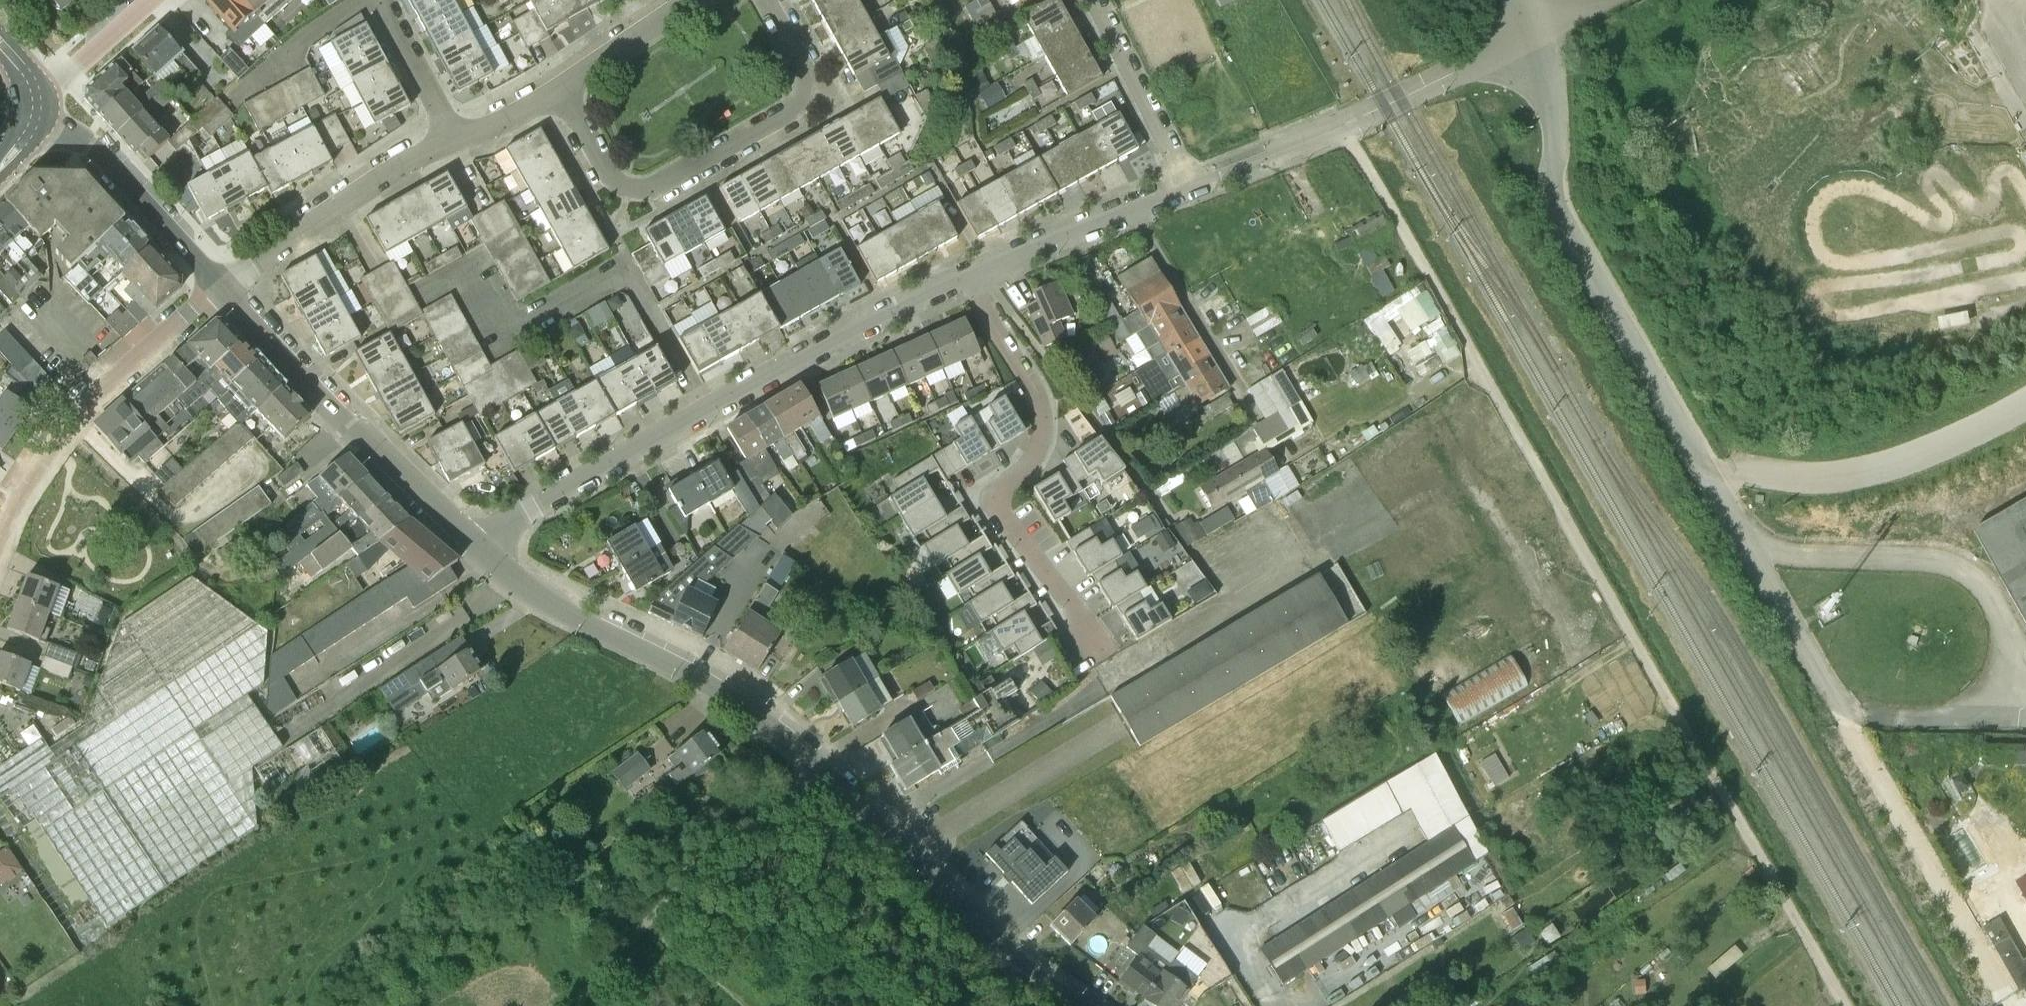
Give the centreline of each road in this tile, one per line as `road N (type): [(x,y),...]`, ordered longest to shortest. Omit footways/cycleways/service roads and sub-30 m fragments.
road 1 (track): [(1843,1005),(1343,125)]
road 2 (tertiary): [(1083,1005),(979,925),(805,749),(707,680),(512,578),(470,540)]
road 3 (residential): [(470,540),(890,311),(966,278)]
road 4 (unclassified): [(1707,465),(1561,229),(1549,177),(1554,129),(1516,42)]
road 5 (residential): [(966,278),(1041,413),(1039,441),(1003,487),(1000,511),(1103,648)]
road 6 (unclassified): [(1752,545),(1838,696),(1864,718),(2025,708)]
road 7 (tertiary): [(470,540),(220,286)]
road 8 (unclassified): [(2025,685),(1987,592),(1967,570),(1752,545)]
road 9 (residential): [(0,544),(36,471),(88,402),(220,286)]
road 10 (unclassified): [(1707,465),(1800,482),(1862,477),(2025,397)]
road 11 (residential): [(799,103),(638,190),(610,177),(561,87)]
road 12 (residential): [(220,286),(456,139)]
road 13 (tertiary): [(220,286),(50,99)]
road 14 (residential): [(1248,402),(1134,207)]
road 15 (residential): [(1187,186),(1092,0)]
road 16 (residential): [(966,278),(1134,207)]
road 17 (residential): [(1437,79),(1271,154)]
road 18 (residential): [(456,139),(378,0)]
road 19 (residential): [(561,87),(692,0)]
road 20 (residential): [(46,94),(151,0)]

